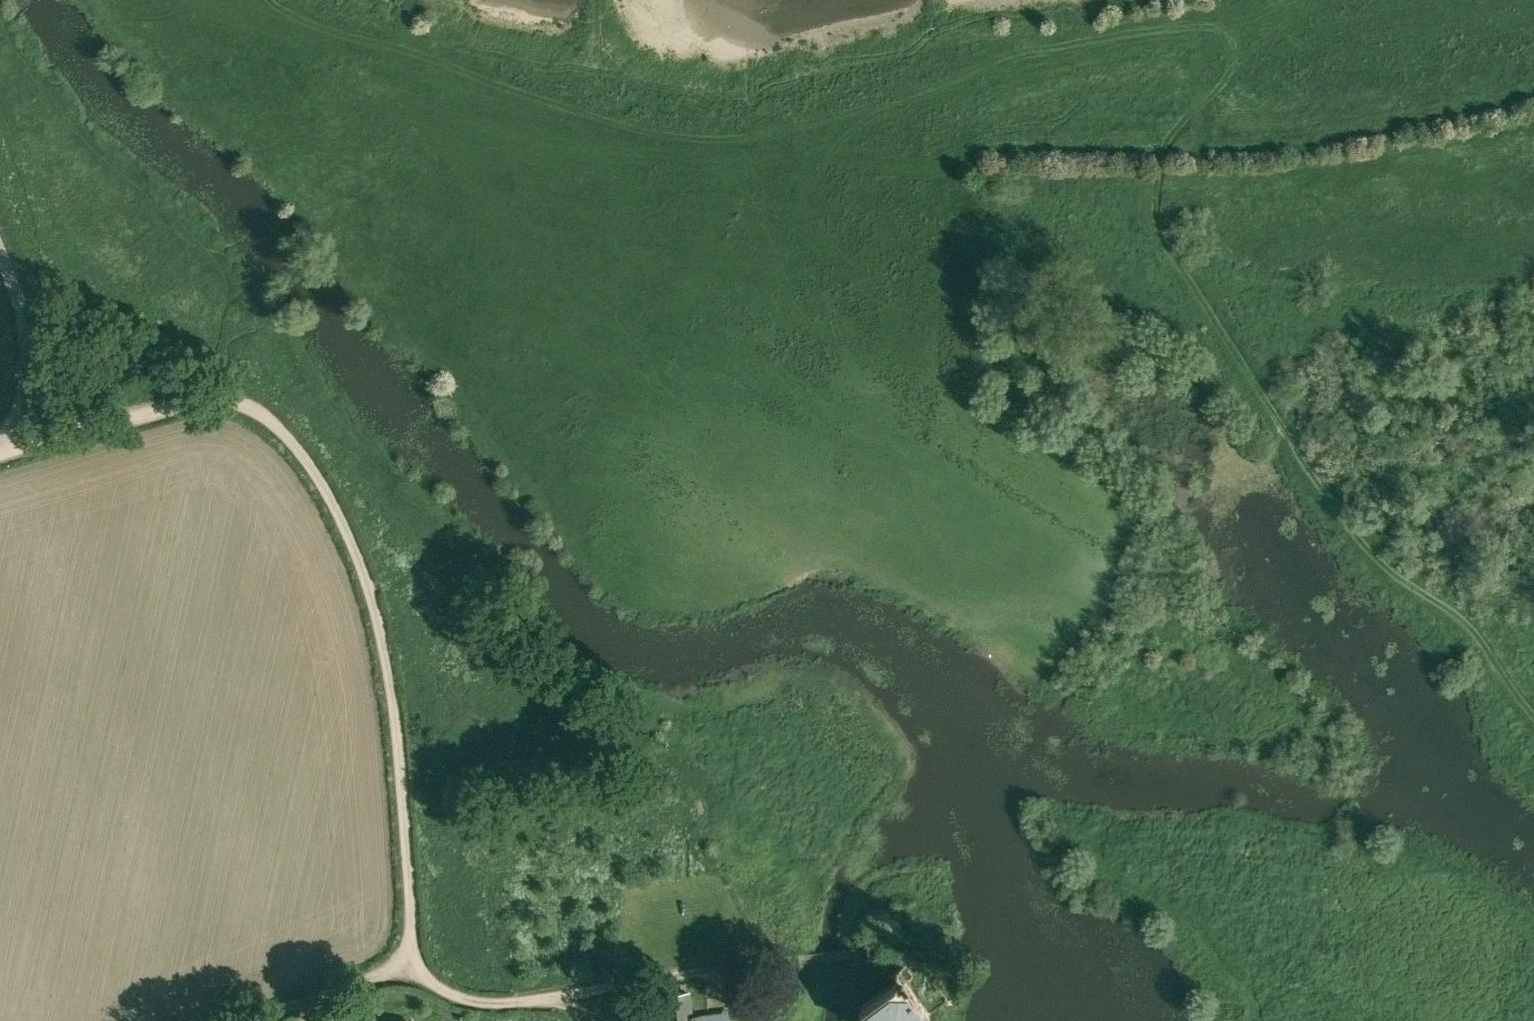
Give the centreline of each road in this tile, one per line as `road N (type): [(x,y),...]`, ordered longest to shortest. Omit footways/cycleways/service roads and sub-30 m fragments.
road 1 (track): [(1163,150),(1158,216),(1342,511),(1460,615),(1533,712)]
road 2 (unclassified): [(0,446),(23,401),(29,345),(0,243)]

